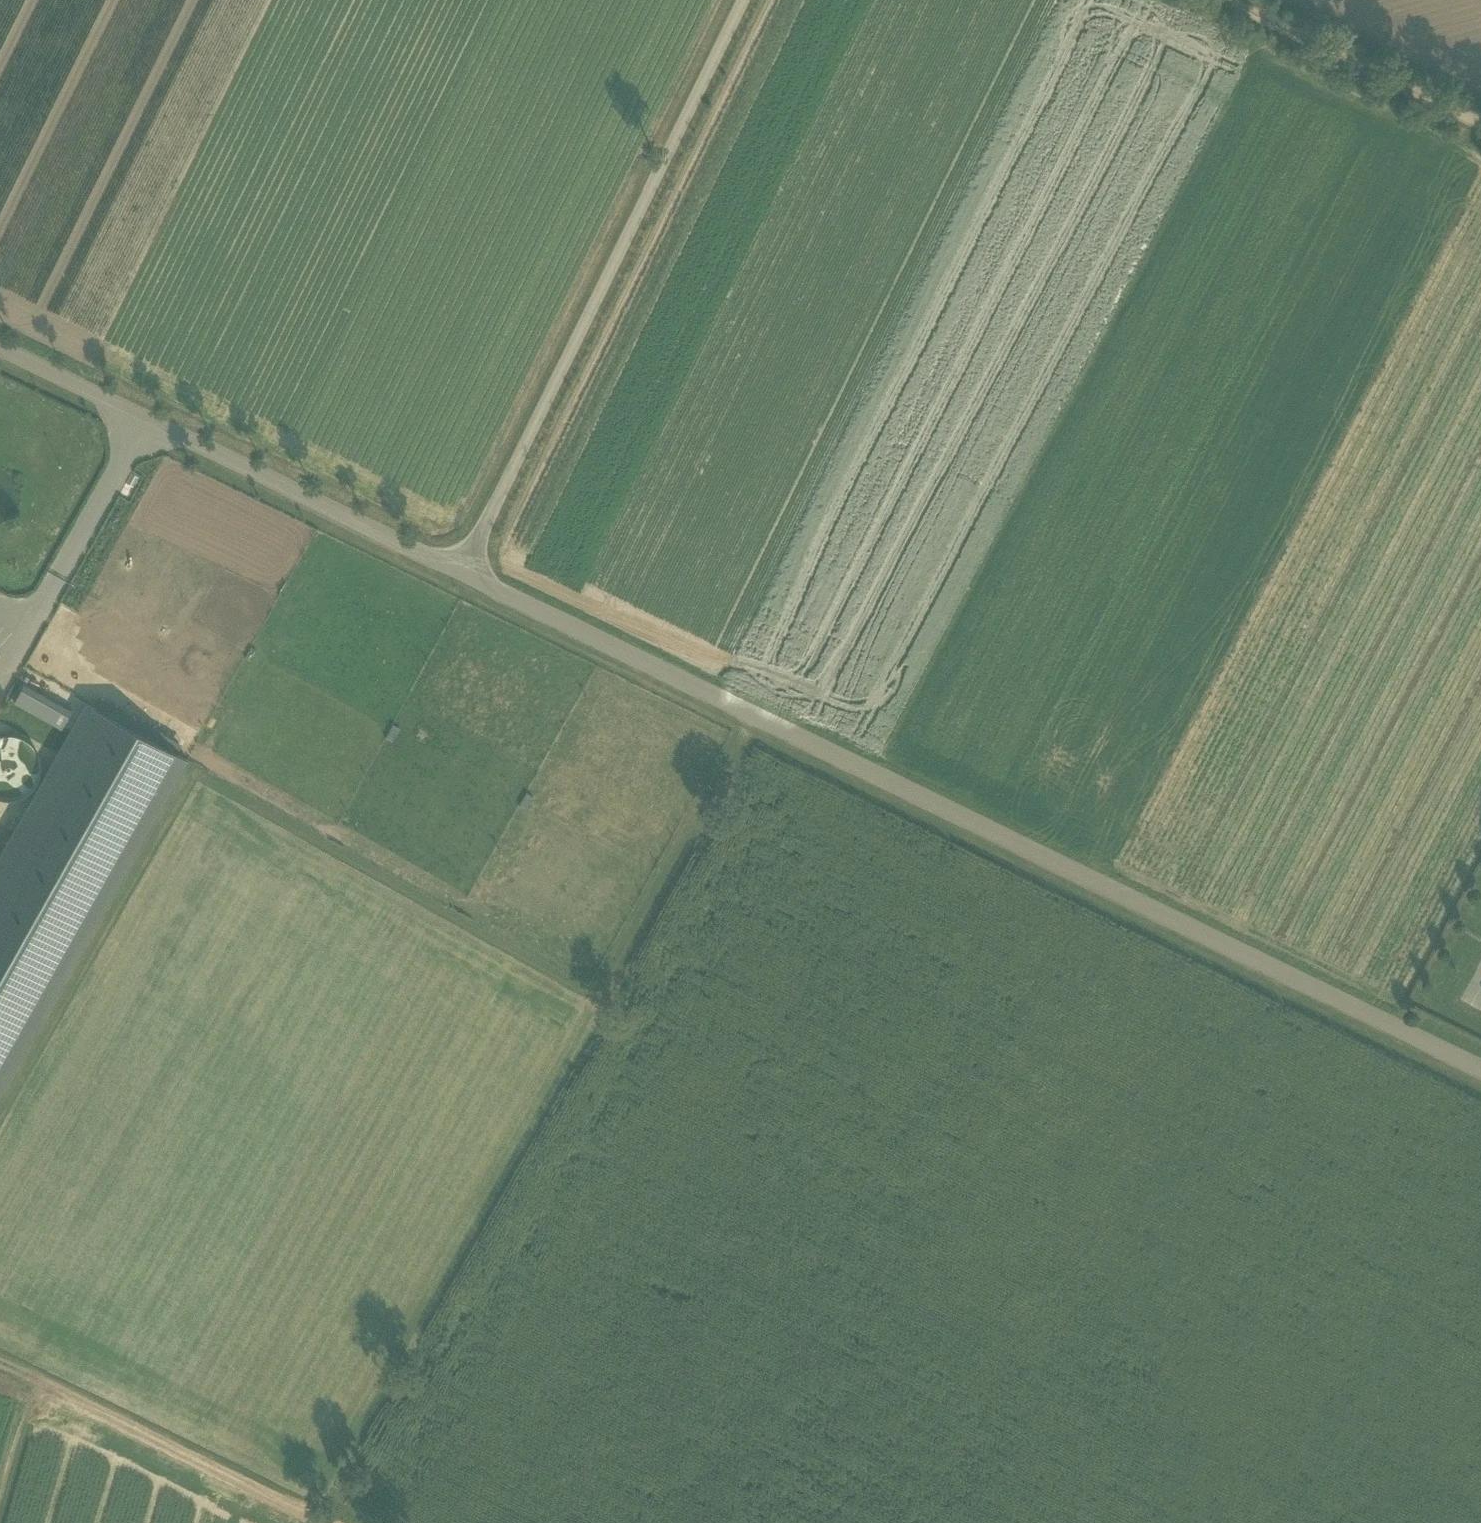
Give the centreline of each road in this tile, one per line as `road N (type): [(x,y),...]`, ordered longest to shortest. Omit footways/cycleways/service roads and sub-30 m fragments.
road 1 (unclassified): [(1480,1068),(457,571)]
road 2 (unclassified): [(457,571),(738,0)]
road 3 (unclassified): [(457,571),(0,349)]
road 4 (track): [(322,1522),(0,1366)]
road 5 (track): [(1233,0),(1480,120)]

